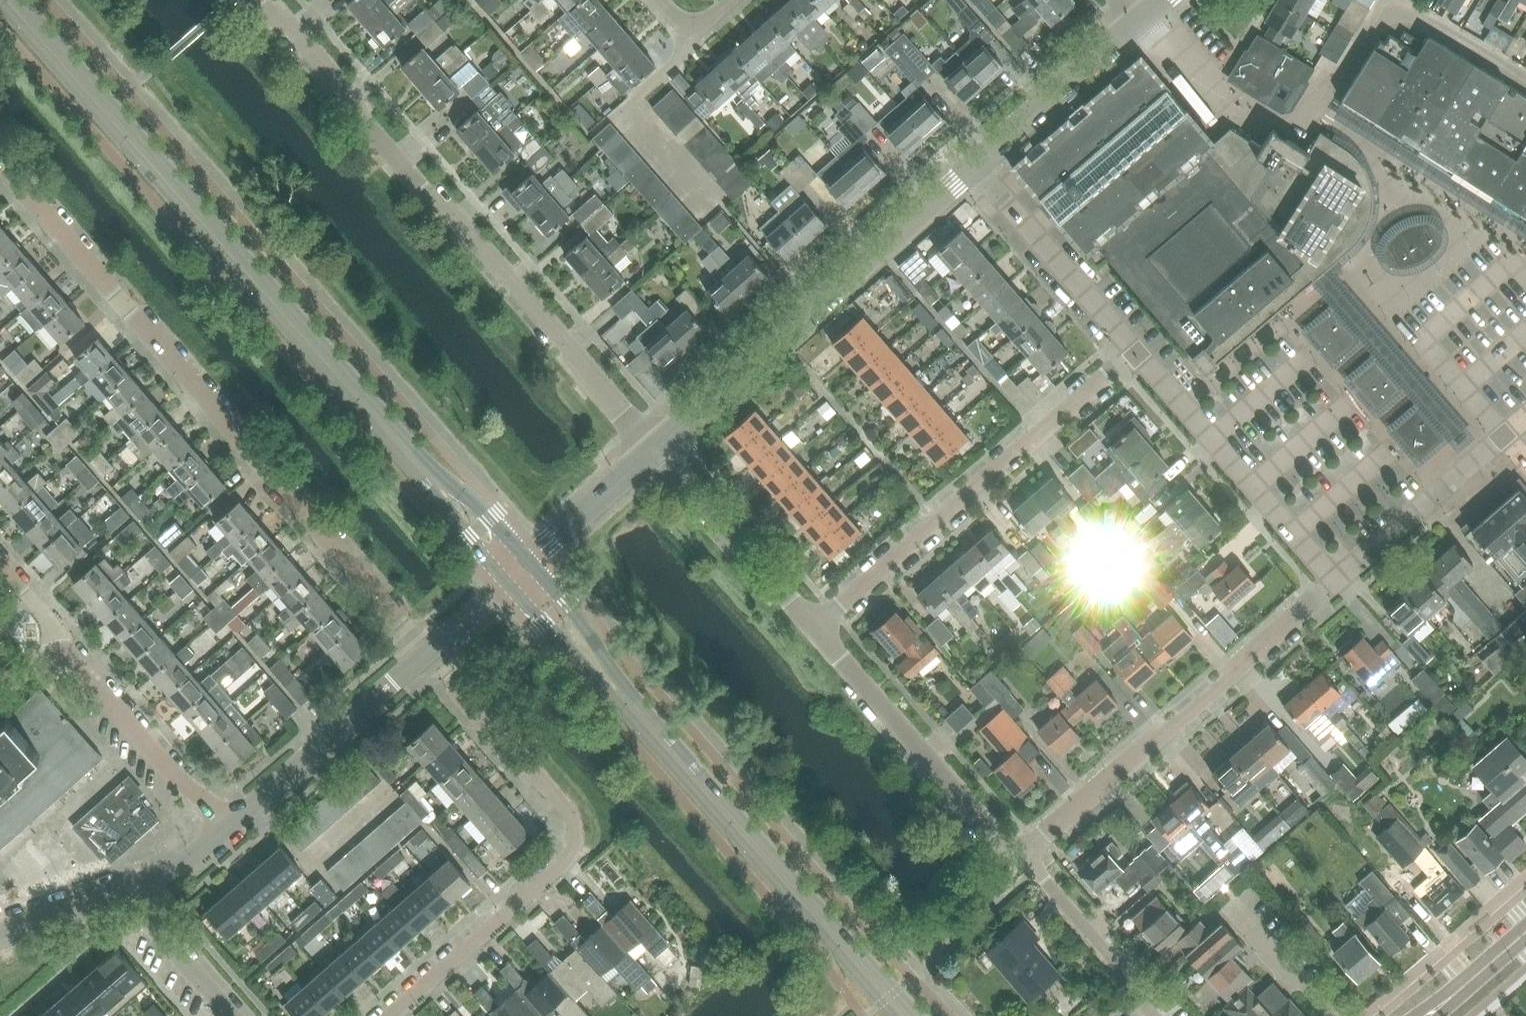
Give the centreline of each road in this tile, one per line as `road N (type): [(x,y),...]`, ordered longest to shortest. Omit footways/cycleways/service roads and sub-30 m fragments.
road 1 (residential): [(0,169),(430,652)]
road 2 (residential): [(669,446),(260,0)]
road 3 (tertiary): [(400,444),(11,0)]
road 4 (residential): [(396,1015),(565,864),(575,830),(564,806),(430,652)]
road 5 (tertiary): [(903,1015),(608,679)]
road 6 (residential): [(669,446),(974,173)]
road 7 (residential): [(1028,854),(1335,584)]
road 8 (residential): [(830,630),(1129,361)]
road 9 (residential): [(1335,584),(1129,361)]
road 10 (residential): [(1028,854),(830,630)]
road 11 (residential): [(228,828),(430,652)]
road 12 (residential): [(1525,264),(1314,122)]
road 13 (residential): [(830,630),(669,446)]
road 14 (residential): [(1129,361),(974,173)]
road 15 (residential): [(228,828),(68,657)]
road 16 (residential): [(1335,584),(1505,436)]
road 17 (residential): [(974,173),(1143,27)]
road 18 (residential): [(1162,1015),(1028,854)]
road 19 (residential): [(1143,27),(1258,108),(1314,122)]
road 20 (residential): [(532,565),(669,446)]
road 21 (tertiary): [(532,565),(491,518),(400,444)]
road 22 (tertiary): [(400,444),(412,471),(510,584)]
road 23 (residential): [(232,1015),(128,894)]
road 24 (residential): [(1397,0),(1525,81)]
road 25 (residential): [(1333,1015),(1231,905)]
road 26 (residential): [(1314,122),(1389,0)]
road 27 (tertiary): [(608,679),(597,647),(532,565)]
road 28 (tertiary): [(510,584),(579,661),(608,679)]
road 29 (tertiary): [(1422,1015),(1525,924)]
road 30 (residential): [(0,934),(128,894)]
road 31 (residential): [(128,894),(187,864),(228,828)]

